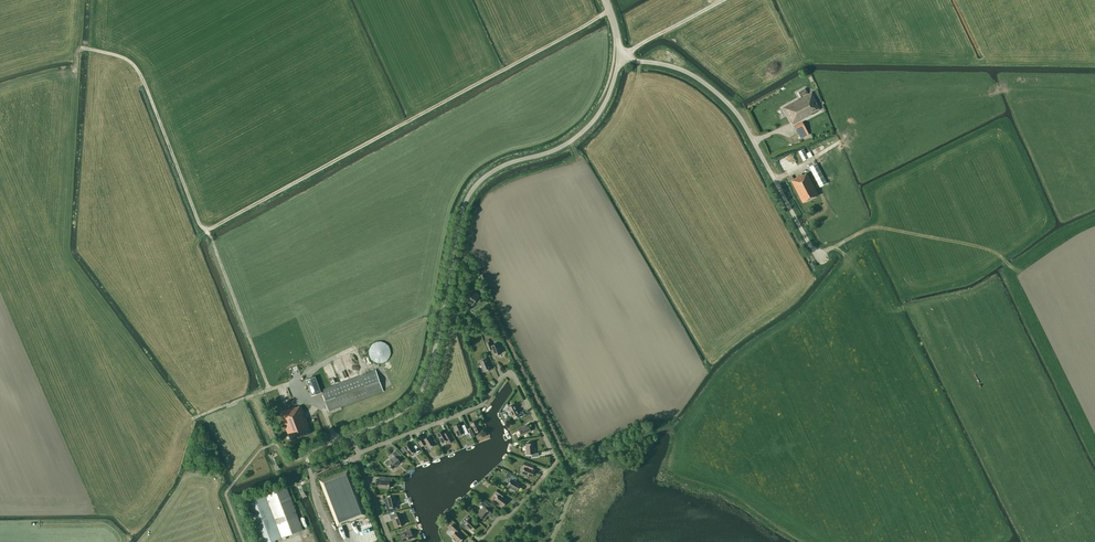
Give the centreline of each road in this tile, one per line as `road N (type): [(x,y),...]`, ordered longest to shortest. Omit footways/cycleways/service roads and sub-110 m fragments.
road 1 (unclassified): [(307,456),(415,399),(434,353),(467,198),(495,170),(585,130),(607,99),(620,59)]
road 2 (unclassified): [(819,260),(728,105),(686,73),(620,59)]

